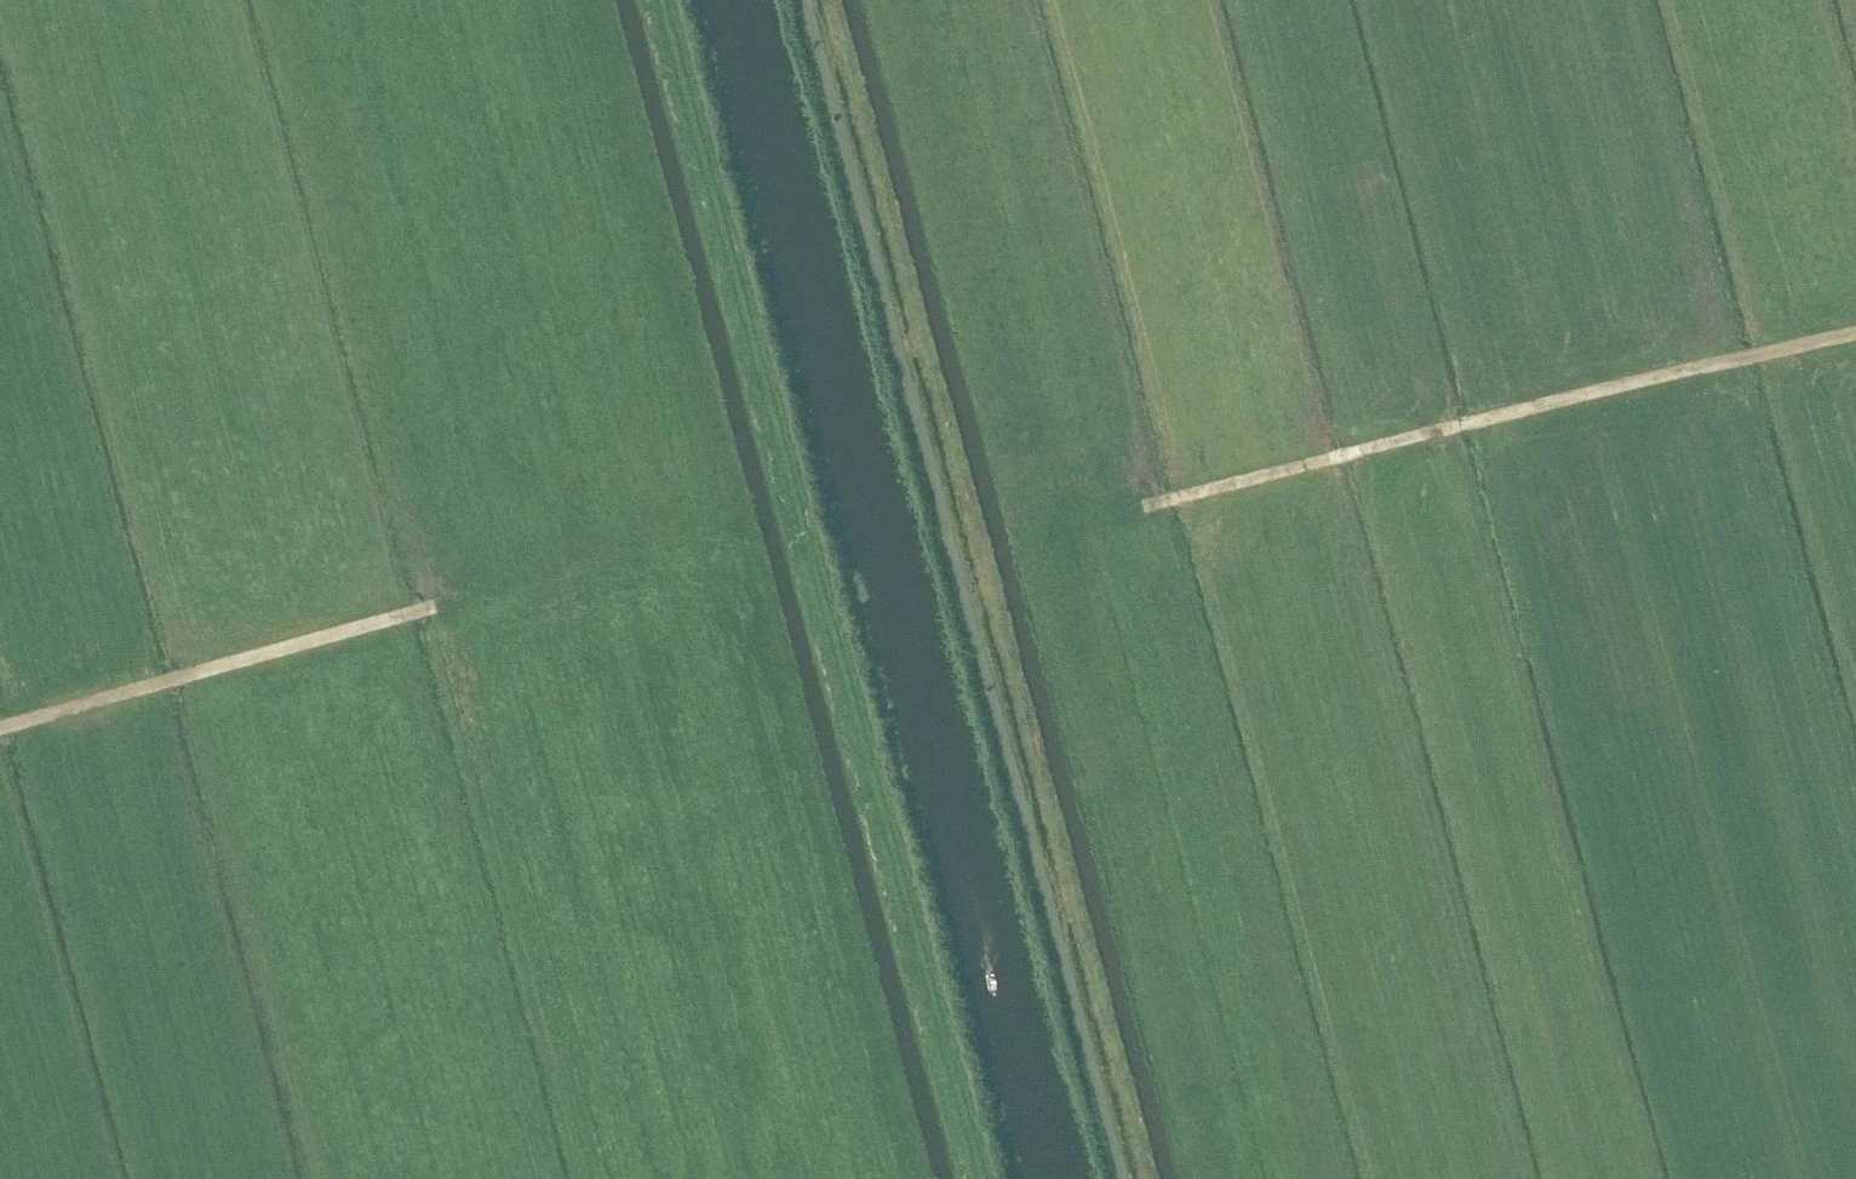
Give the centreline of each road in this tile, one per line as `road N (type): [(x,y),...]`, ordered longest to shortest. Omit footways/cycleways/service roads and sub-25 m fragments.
road 1 (track): [(652,0),(967,1178)]
road 2 (track): [(1151,505),(1855,330)]

